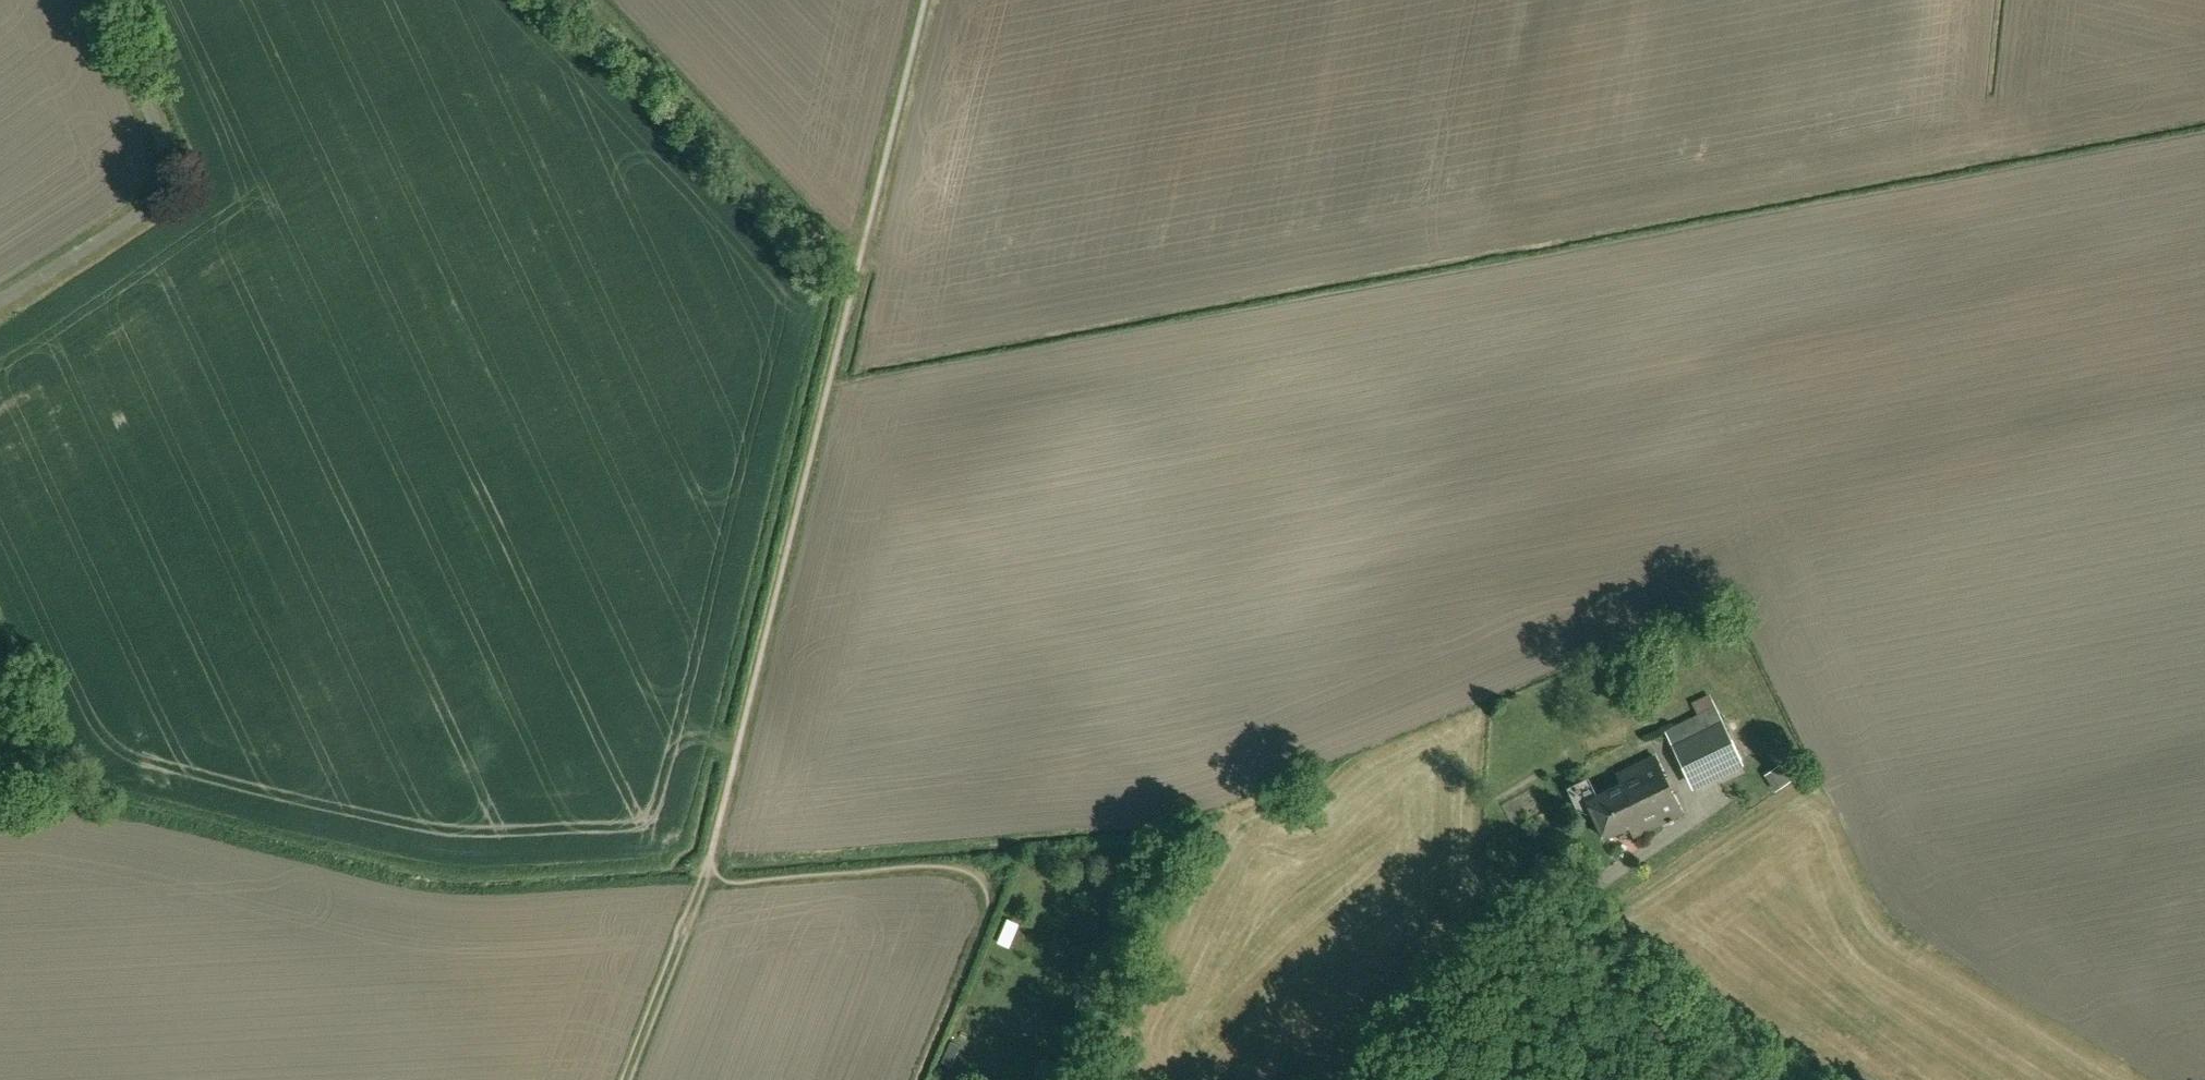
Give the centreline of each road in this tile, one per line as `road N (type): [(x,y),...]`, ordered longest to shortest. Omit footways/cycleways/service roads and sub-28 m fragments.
road 1 (residential): [(90,0),(161,147),(166,174),(137,216),(0,302)]
road 2 (track): [(622,0),(863,245)]
road 3 (track): [(706,879),(630,1079)]

